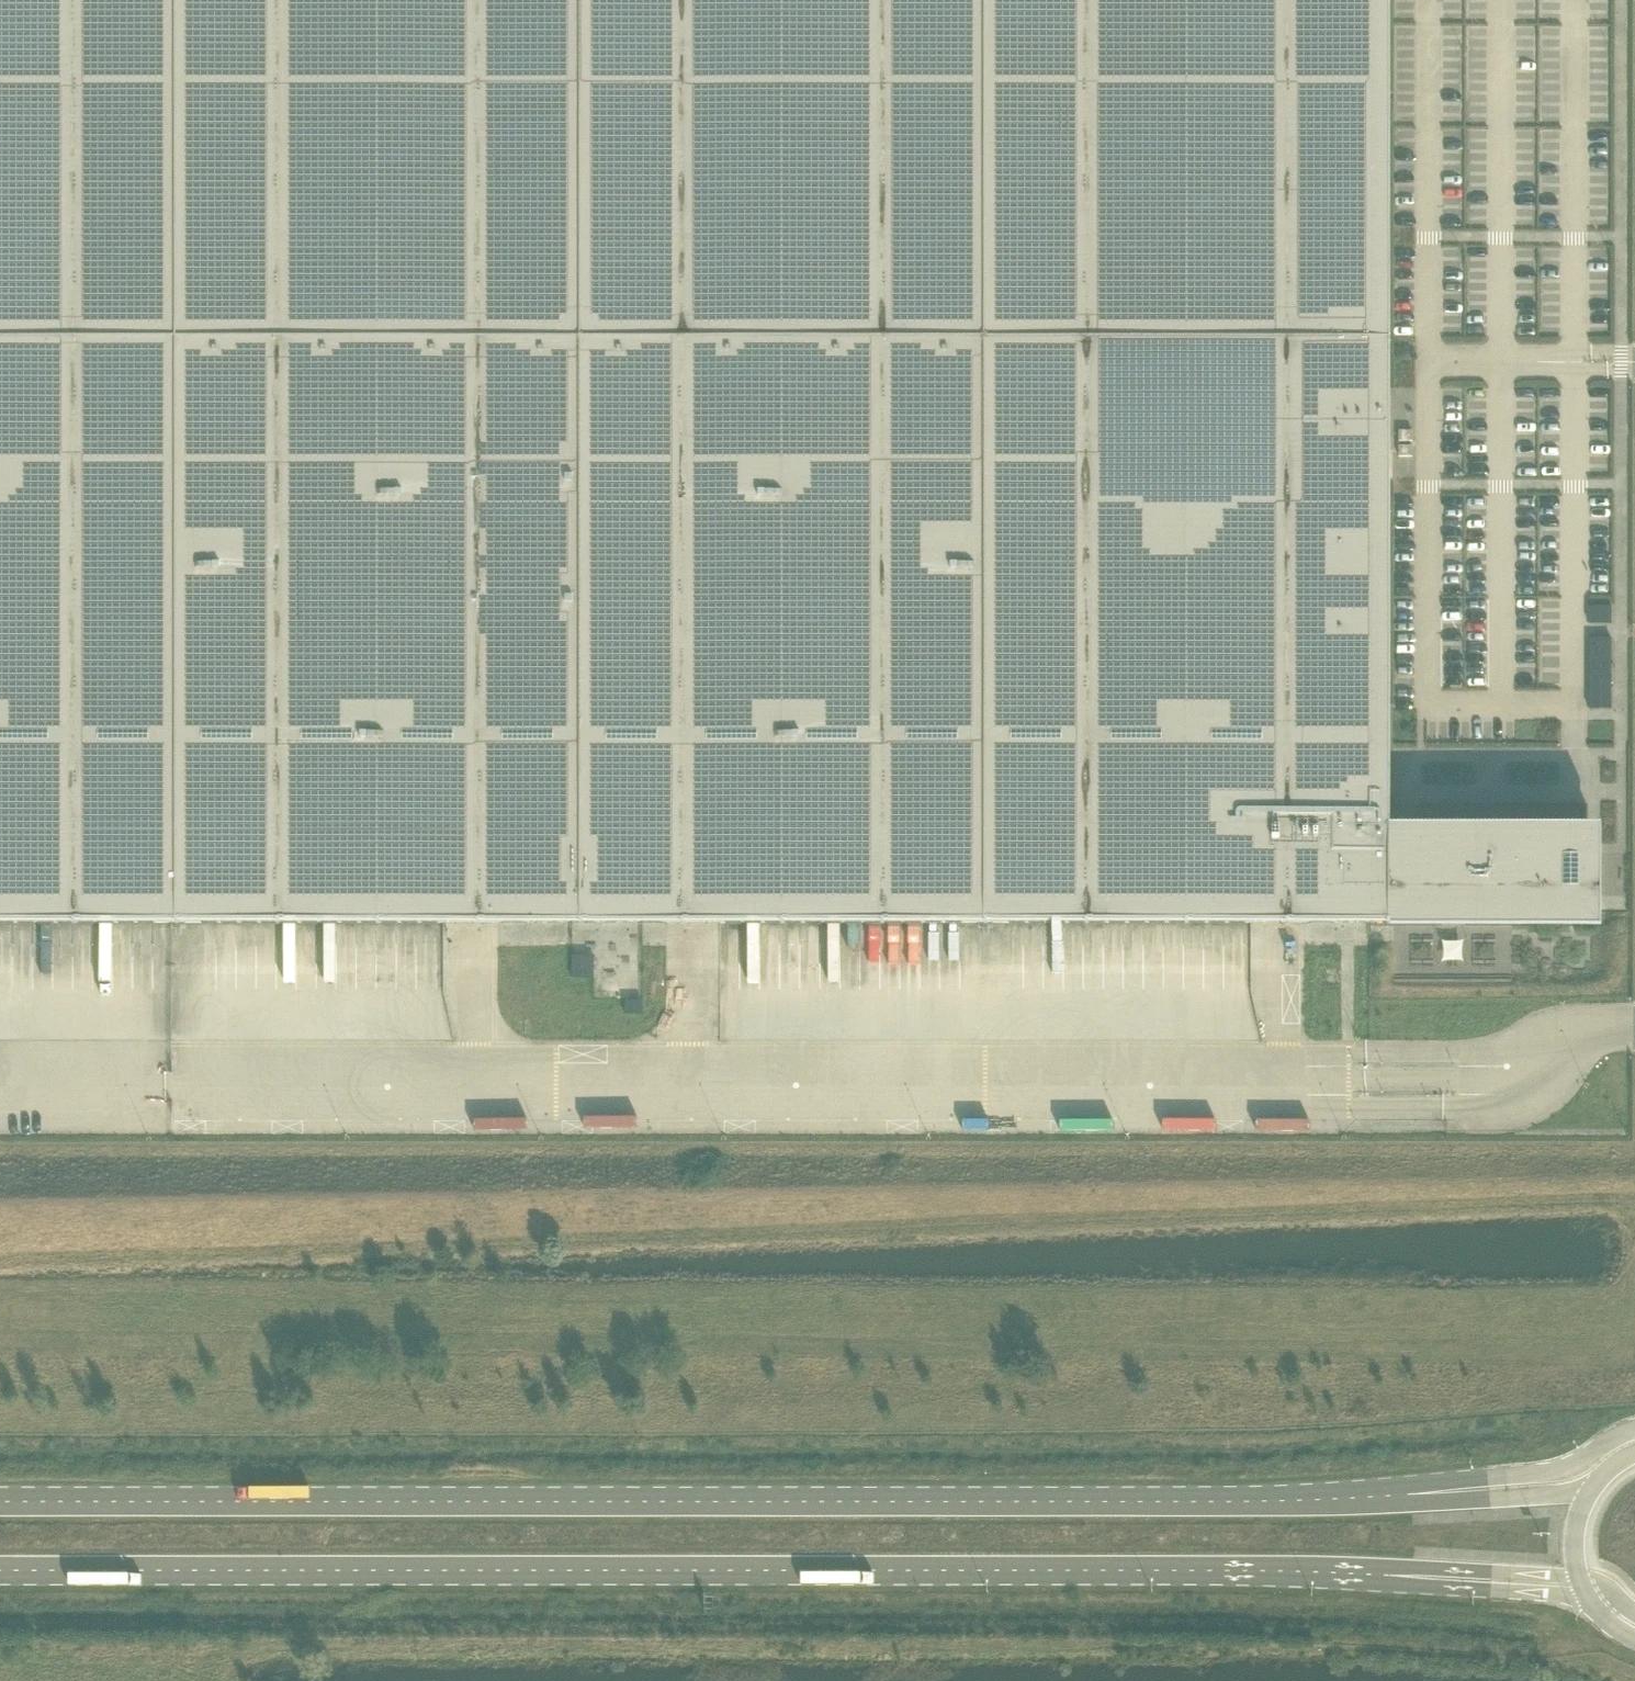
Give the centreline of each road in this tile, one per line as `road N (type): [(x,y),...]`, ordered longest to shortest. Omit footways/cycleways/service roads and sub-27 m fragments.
road 1 (primary): [(0,1572),(1188,1571),(1476,1579)]
road 2 (primary): [(1451,1492),(0,1504)]
road 3 (primary): [(1634,1429),(1571,1466),(1451,1492)]
road 4 (primary): [(1587,1493),(1491,1499),(1451,1492)]

